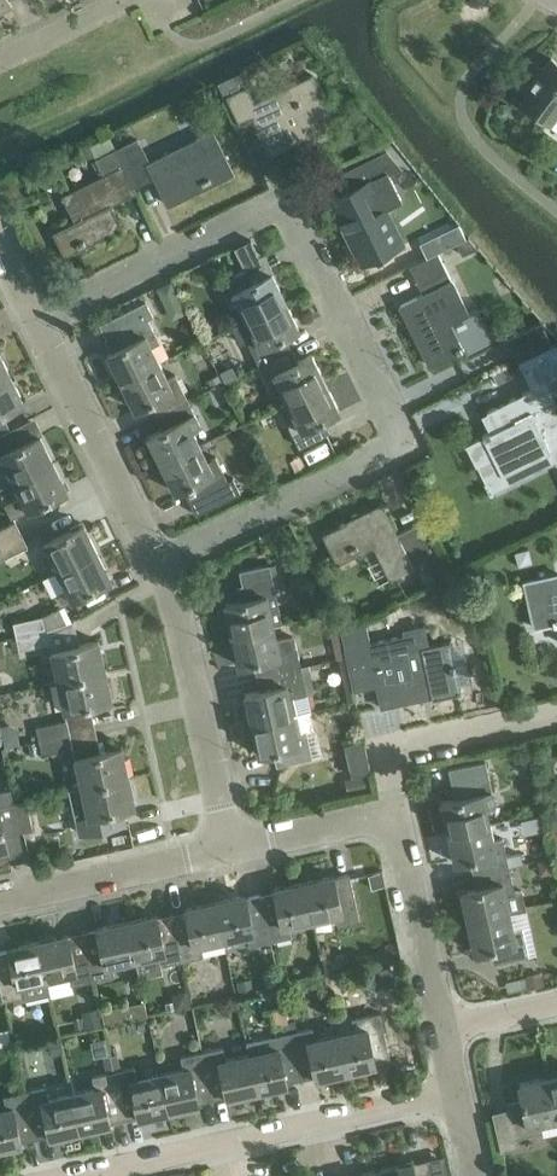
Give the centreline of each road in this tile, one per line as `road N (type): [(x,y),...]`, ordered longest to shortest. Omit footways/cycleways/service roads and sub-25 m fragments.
road 1 (residential): [(161,561),(407,445),(286,195),(36,315)]
road 2 (residential): [(116,1160),(457,1093)]
road 3 (residential): [(233,846),(161,561)]
road 4 (residential): [(161,561),(36,315)]
road 5 (residential): [(556,714),(385,752),(397,817)]
road 6 (residential): [(0,899),(233,846)]
road 7 (residential): [(397,817),(444,1016)]
road 8 (residential): [(233,846),(397,817)]
road 9 (residential): [(0,56),(114,0)]

